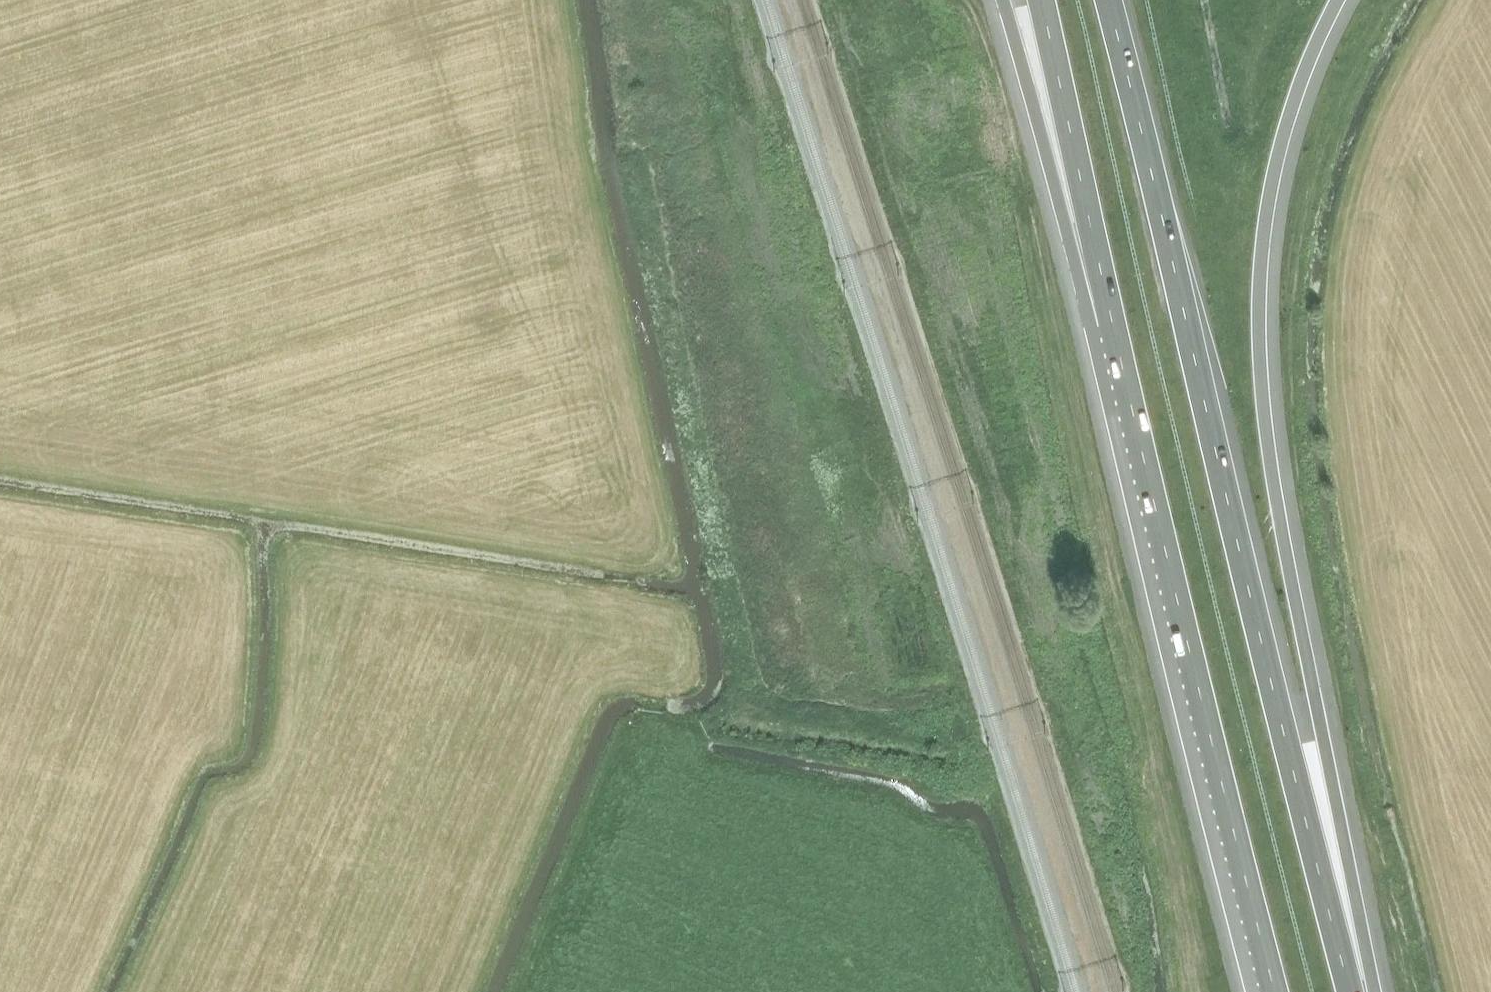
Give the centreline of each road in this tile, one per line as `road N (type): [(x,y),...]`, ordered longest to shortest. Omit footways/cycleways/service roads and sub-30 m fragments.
road 1 (motorway): [(1357,991),(1324,738),(1277,515),(1259,305),(1263,243),(1290,115),(1340,0)]
road 2 (motorway): [(1113,325),(1275,991)]
road 3 (trunk): [(1230,507),(1108,0)]
road 4 (motorway): [(1351,991),(1230,507)]
road 5 (motorway): [(1003,0),(1113,325)]
road 6 (motorway): [(1041,0),(1113,325)]

